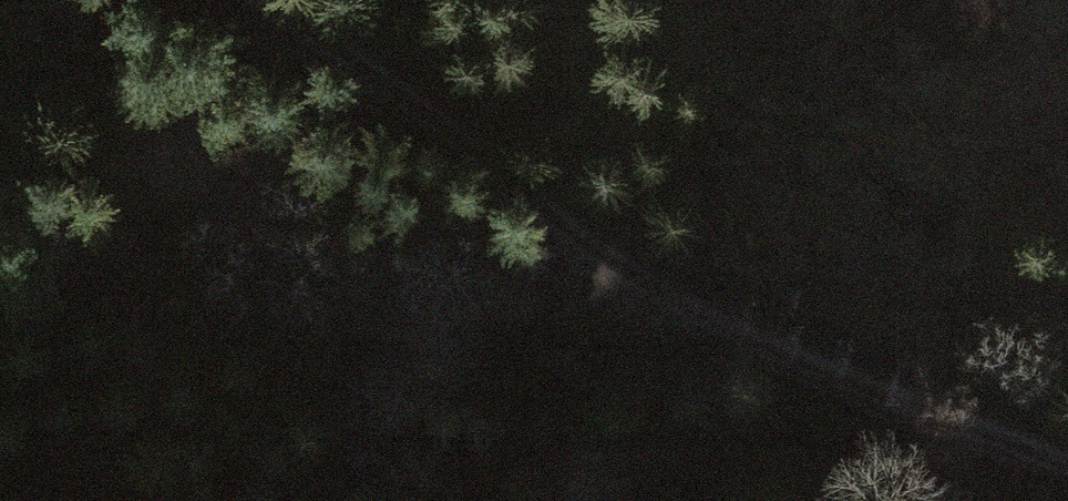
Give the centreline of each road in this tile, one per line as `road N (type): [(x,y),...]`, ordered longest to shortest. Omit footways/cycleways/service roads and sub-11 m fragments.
road 1 (track): [(655,316),(0,323)]
road 2 (track): [(272,0),(545,184),(655,316)]
road 3 (track): [(655,316),(1067,462)]

